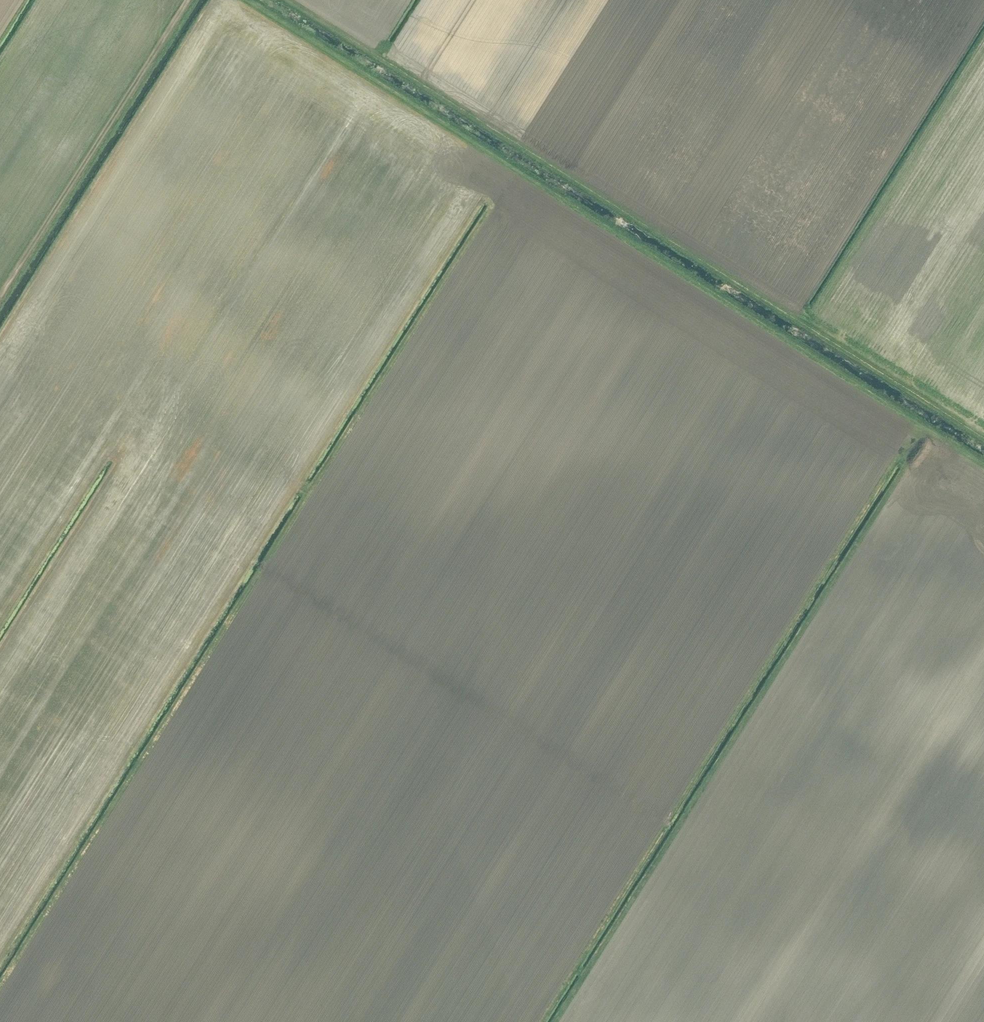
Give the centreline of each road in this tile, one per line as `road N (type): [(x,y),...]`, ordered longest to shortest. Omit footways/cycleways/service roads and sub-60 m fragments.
road 1 (track): [(0,299),(190,0)]

